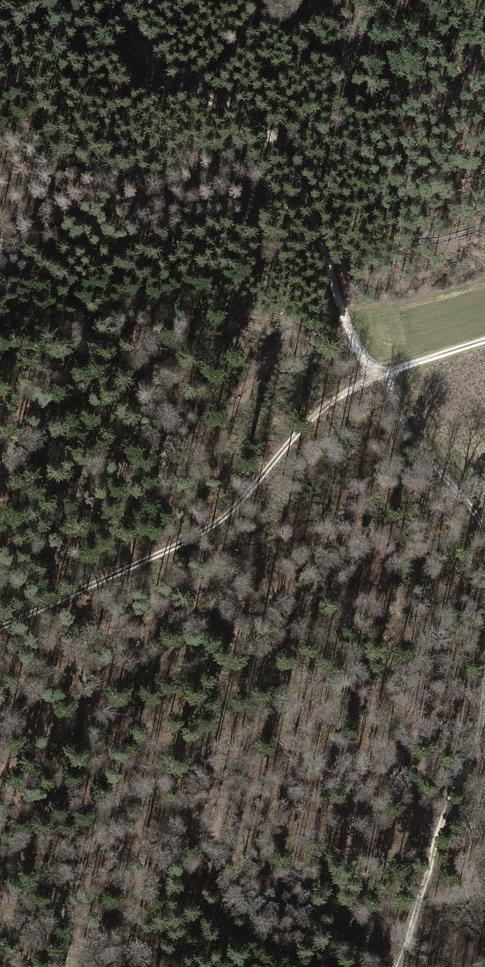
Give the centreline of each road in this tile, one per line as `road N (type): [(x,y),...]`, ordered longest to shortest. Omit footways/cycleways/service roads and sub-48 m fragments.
road 1 (track): [(0,625),(178,545),(237,503),(321,408),(378,370),(271,185),(134,56),(97,0)]
road 2 (track): [(70,966),(68,885),(83,848),(129,794),(192,756),(441,643),(484,609)]
road 3 (track): [(484,525),(414,442),(378,370),(484,338)]
road 4 (track): [(400,966),(484,711)]

